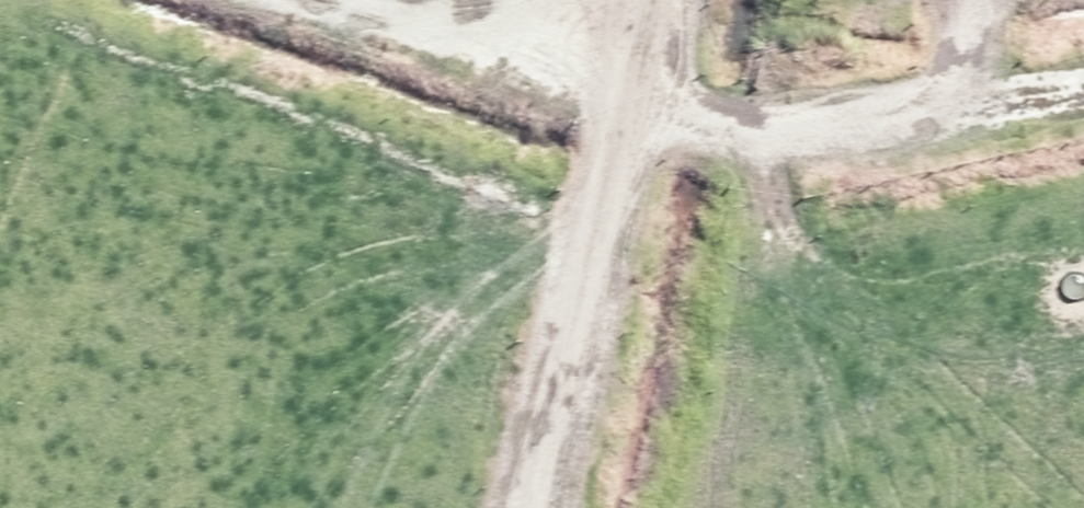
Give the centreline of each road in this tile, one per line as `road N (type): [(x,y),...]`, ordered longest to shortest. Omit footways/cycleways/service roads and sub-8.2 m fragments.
road 1 (track): [(612,81),(747,121),(1013,98),(1083,82)]
road 2 (track): [(612,81),(515,507)]
road 3 (track): [(372,0),(612,81)]

